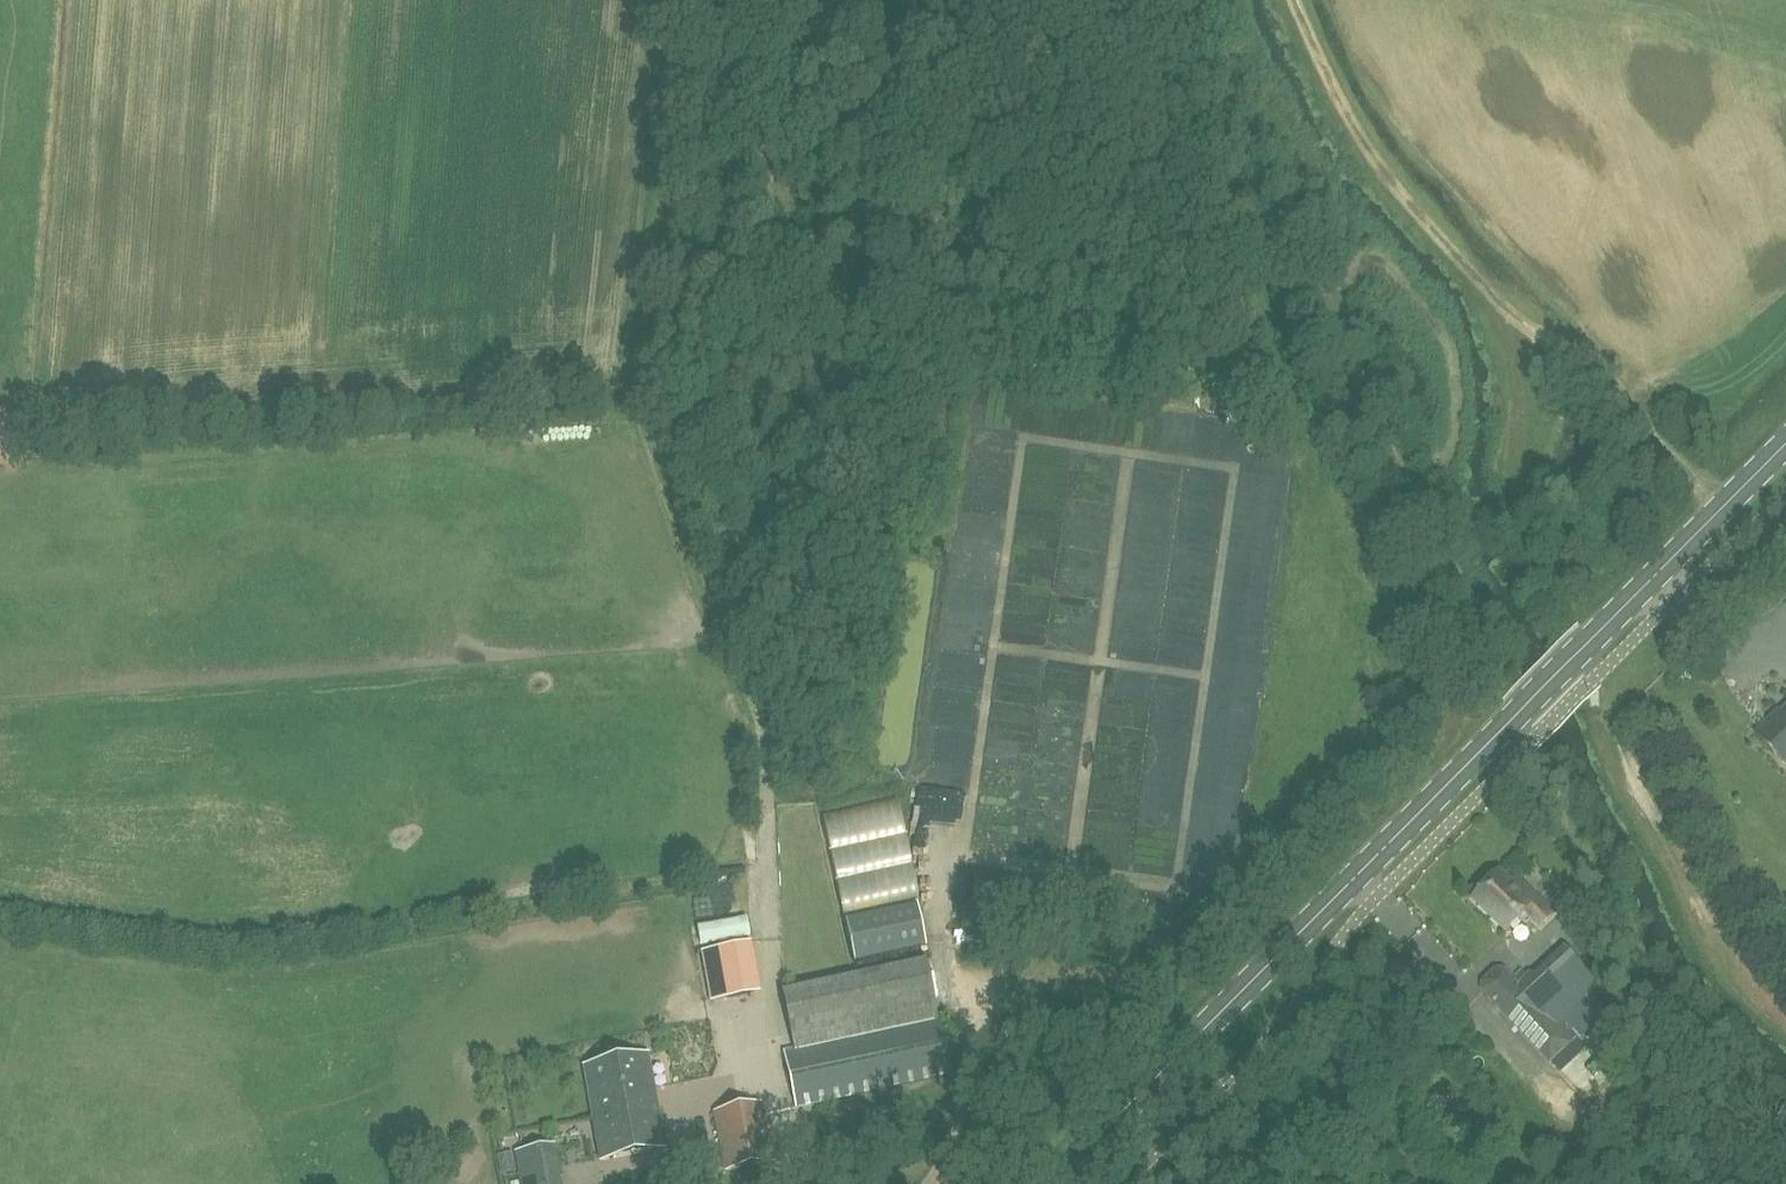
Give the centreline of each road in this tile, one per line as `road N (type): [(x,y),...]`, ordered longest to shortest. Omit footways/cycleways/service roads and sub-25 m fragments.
road 1 (secondary): [(1045,1183),(1785,446)]

